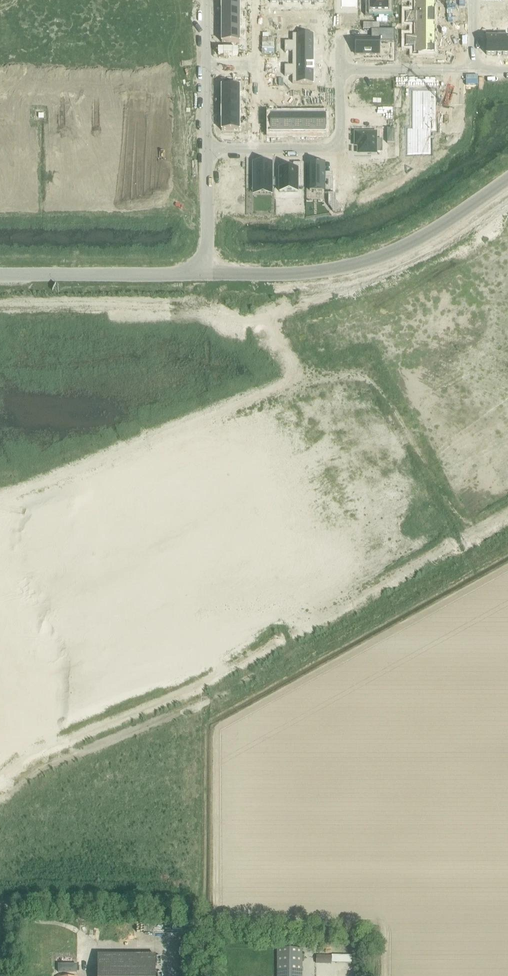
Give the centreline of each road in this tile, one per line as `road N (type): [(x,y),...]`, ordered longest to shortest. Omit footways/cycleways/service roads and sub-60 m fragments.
road 1 (tertiary): [(507,179),(375,258),(295,273),(205,273)]
road 2 (tertiary): [(0,274),(205,273)]
road 3 (residential): [(207,149),(334,145),(340,69)]
road 4 (residential): [(207,149),(206,0)]
road 5 (residential): [(340,69),(474,69)]
road 6 (residential): [(205,273),(207,149)]

